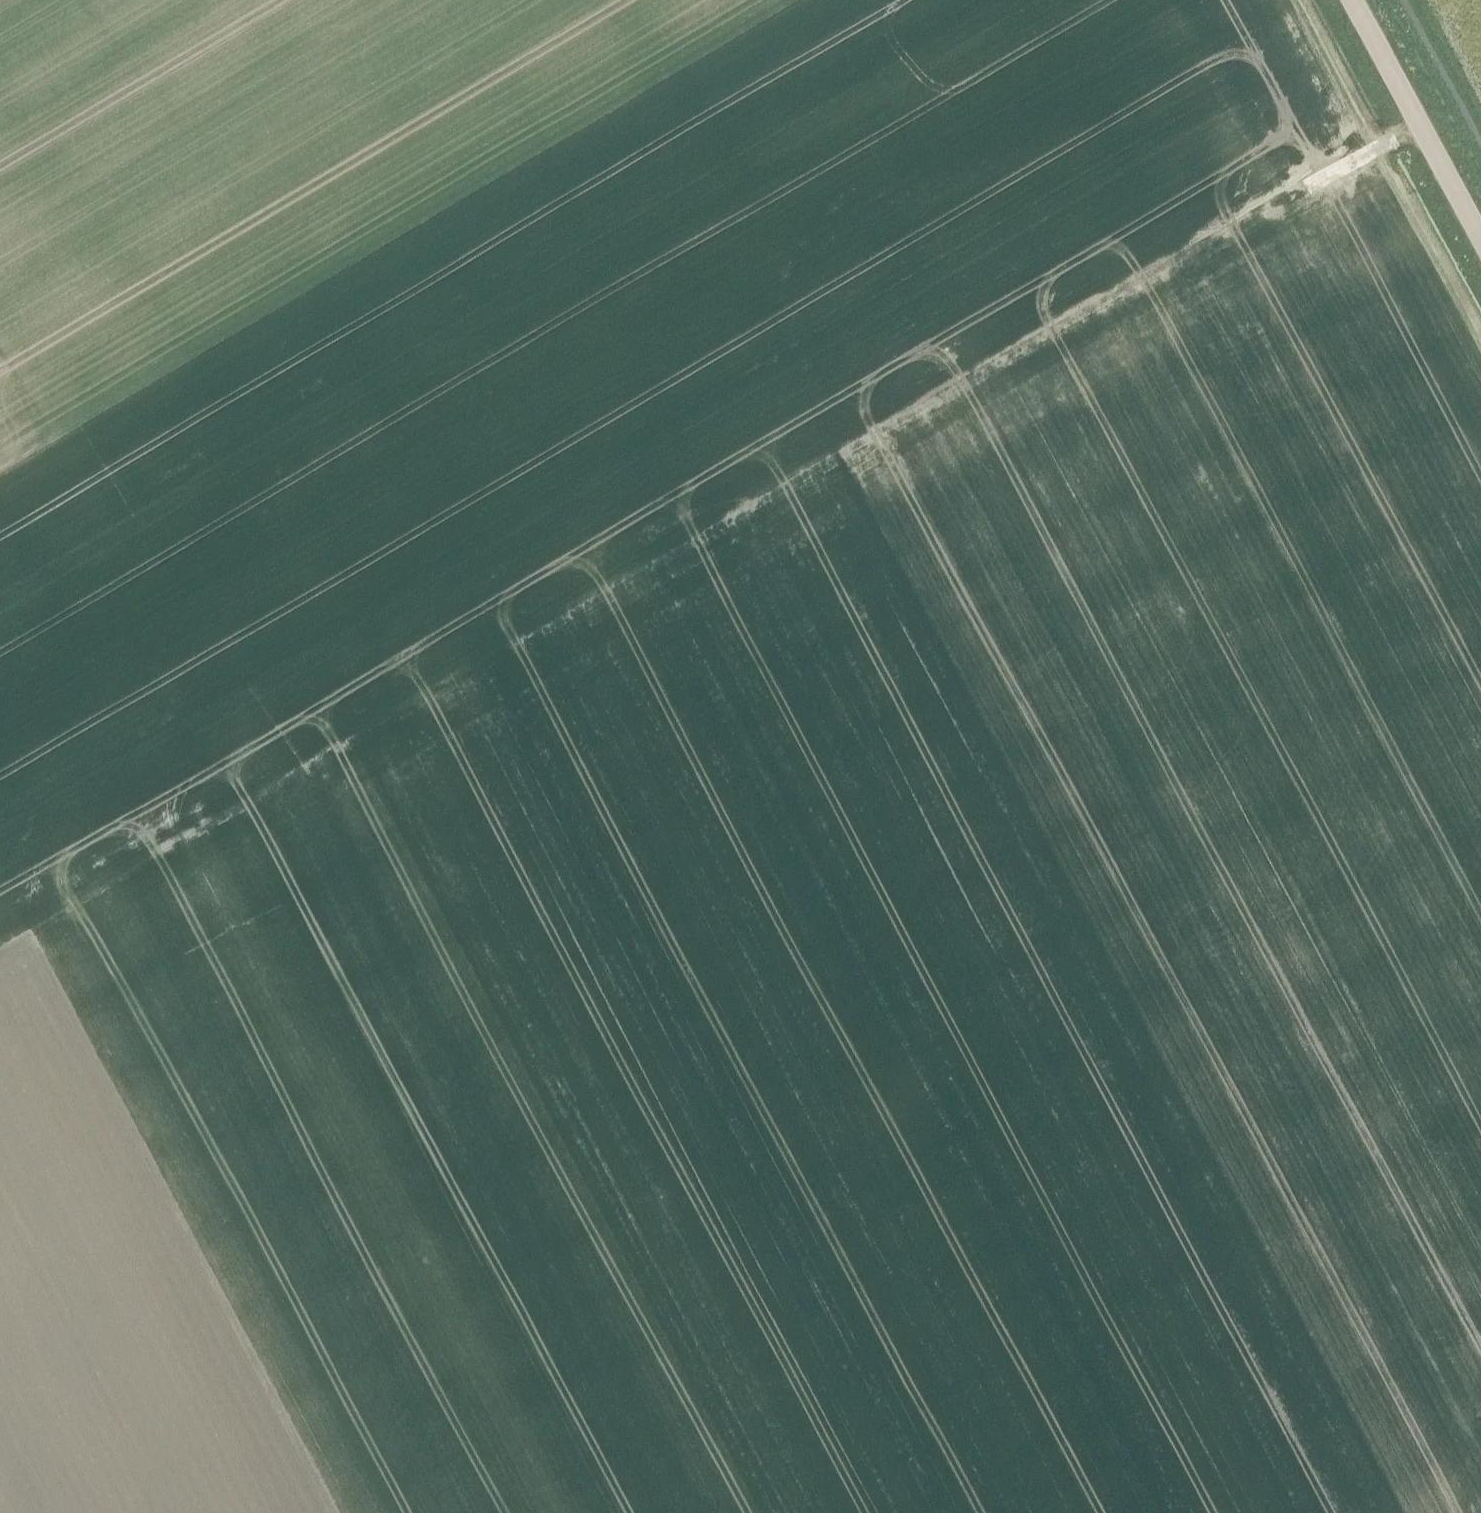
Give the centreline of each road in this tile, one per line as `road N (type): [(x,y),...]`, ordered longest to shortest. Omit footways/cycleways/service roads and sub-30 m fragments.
road 1 (tertiary): [(1480,251),(1346,0)]

